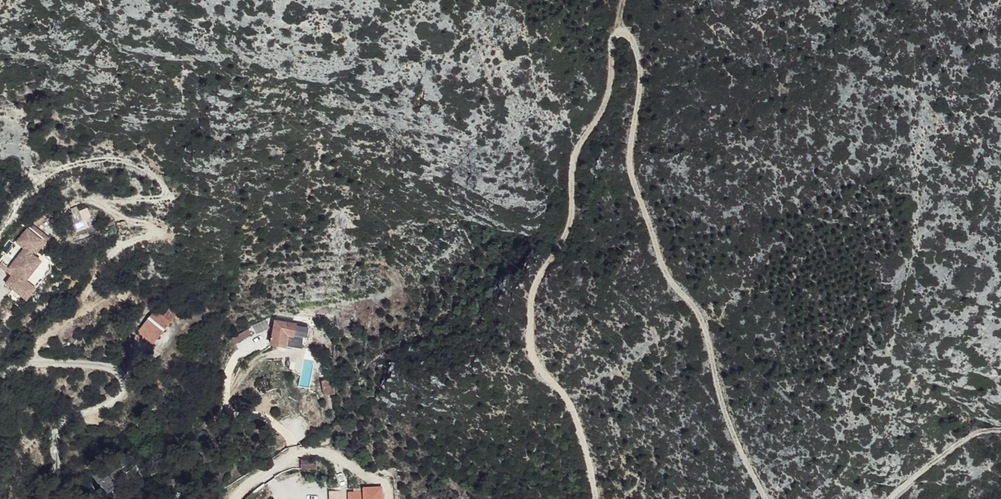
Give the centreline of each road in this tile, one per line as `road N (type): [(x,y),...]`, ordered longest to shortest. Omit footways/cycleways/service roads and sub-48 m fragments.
road 1 (track): [(750,498),(718,437),(696,334),(654,270),(632,209),(627,173),(652,73),(635,32),(625,42),(611,113),(576,160),(560,226),(519,281),(514,304),(525,365),(566,415),(584,498)]
road 2 (track): [(63,165),(139,163),(169,190),(106,199),(131,220),(159,228),(112,263),(40,363)]
road 3 (residential): [(73,498),(65,422),(126,393),(129,371),(40,363),(0,378)]
road 4 (track): [(1000,432),(969,443),(890,498)]

